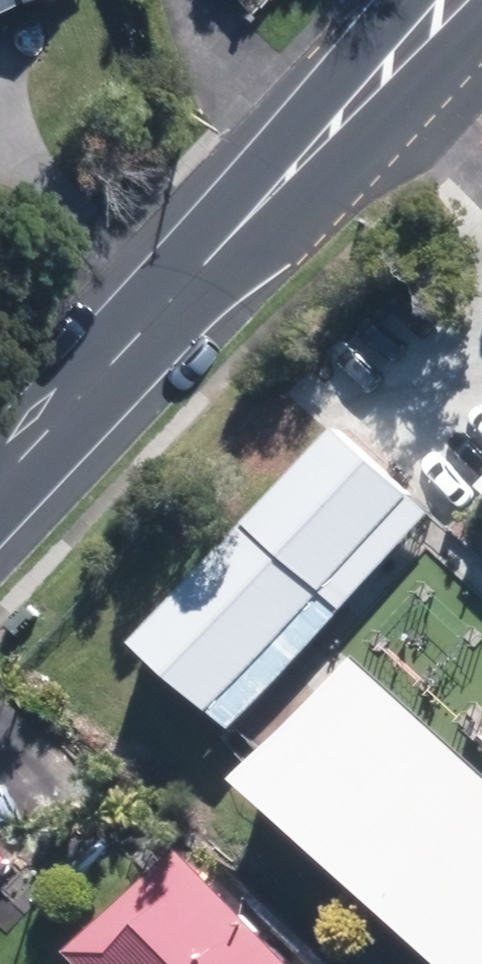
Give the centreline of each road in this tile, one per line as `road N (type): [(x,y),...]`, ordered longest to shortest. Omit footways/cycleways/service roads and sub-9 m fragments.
road 1 (tertiary): [(362,93),(0,483)]
road 2 (tertiary): [(472,0),(362,93)]

